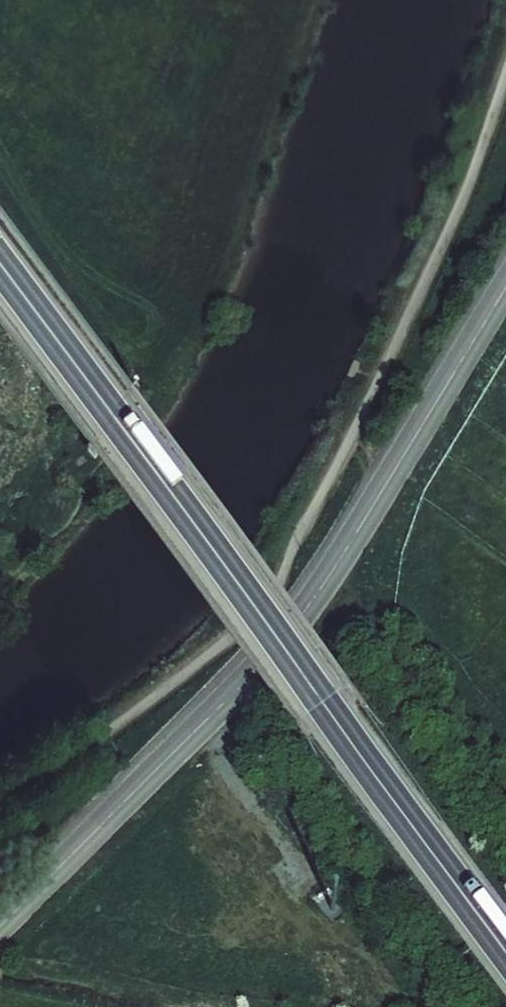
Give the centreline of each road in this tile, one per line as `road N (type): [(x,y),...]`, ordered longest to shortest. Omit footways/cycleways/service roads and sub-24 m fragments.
road 1 (trunk): [(0,275),(505,954)]
road 2 (secondary): [(0,923),(295,621),(356,536),(505,286)]

